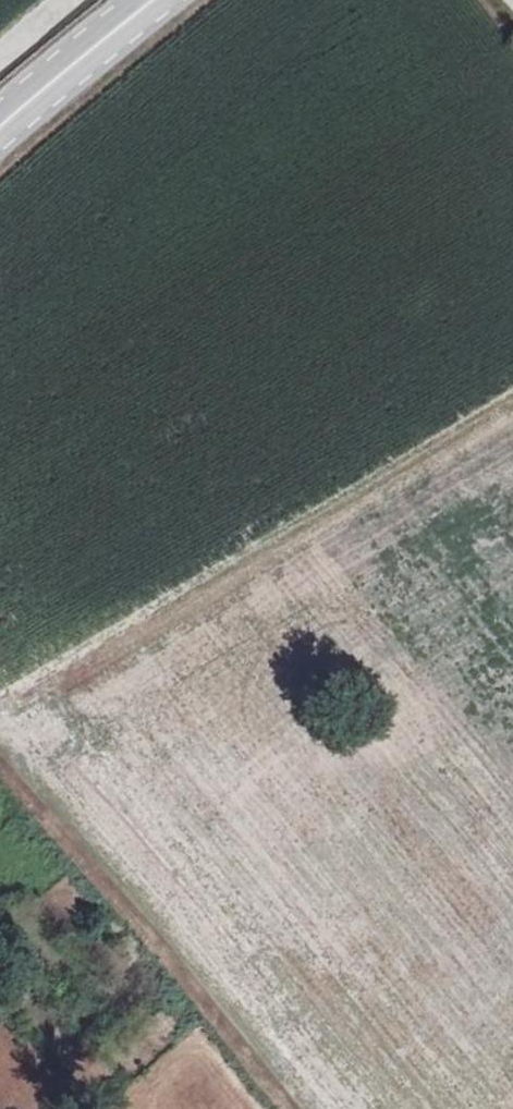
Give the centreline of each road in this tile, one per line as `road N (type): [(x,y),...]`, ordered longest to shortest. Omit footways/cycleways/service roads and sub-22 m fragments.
road 1 (secondary): [(154,0),(0,128)]

